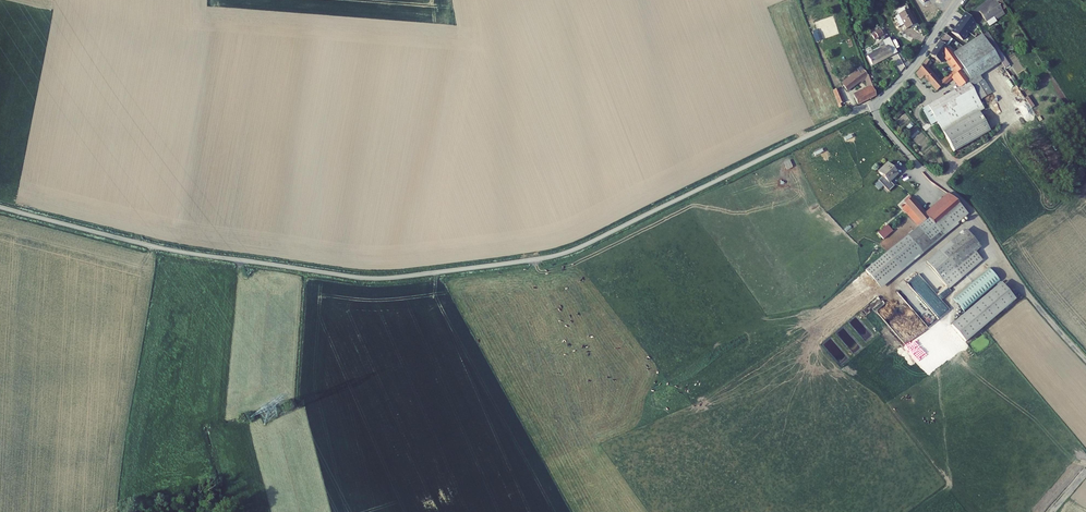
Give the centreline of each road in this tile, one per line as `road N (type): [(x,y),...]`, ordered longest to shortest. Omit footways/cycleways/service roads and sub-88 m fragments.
road 1 (unclassified): [(0,207),(181,251),(390,278),(564,253),(872,105)]
road 2 (residential): [(872,105),(918,164),(977,217),(1023,288)]
road 3 (residential): [(958,0),(911,70),(872,105)]

